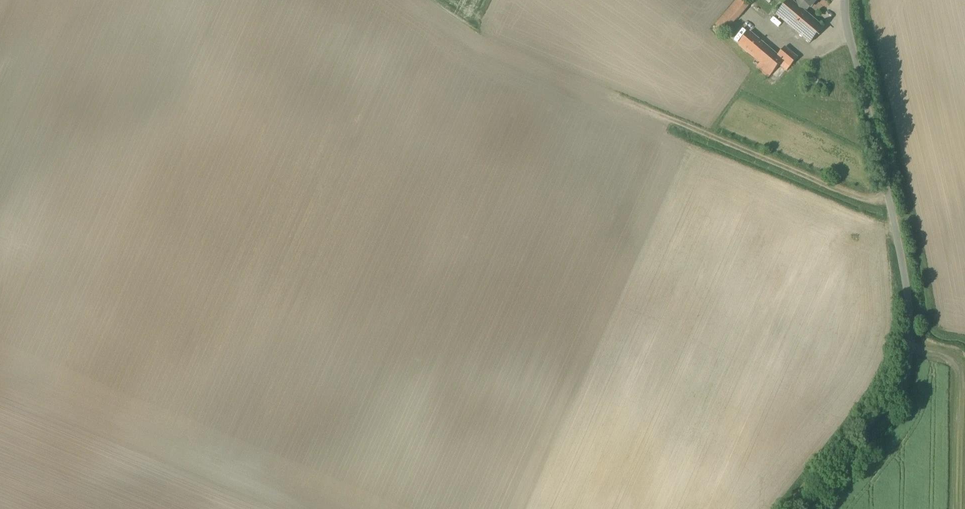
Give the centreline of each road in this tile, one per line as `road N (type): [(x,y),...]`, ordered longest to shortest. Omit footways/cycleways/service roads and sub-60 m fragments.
road 1 (unclassified): [(819,508),(876,442),(910,373),(905,259),(850,0)]
road 2 (track): [(891,199),(851,194),(698,131)]

